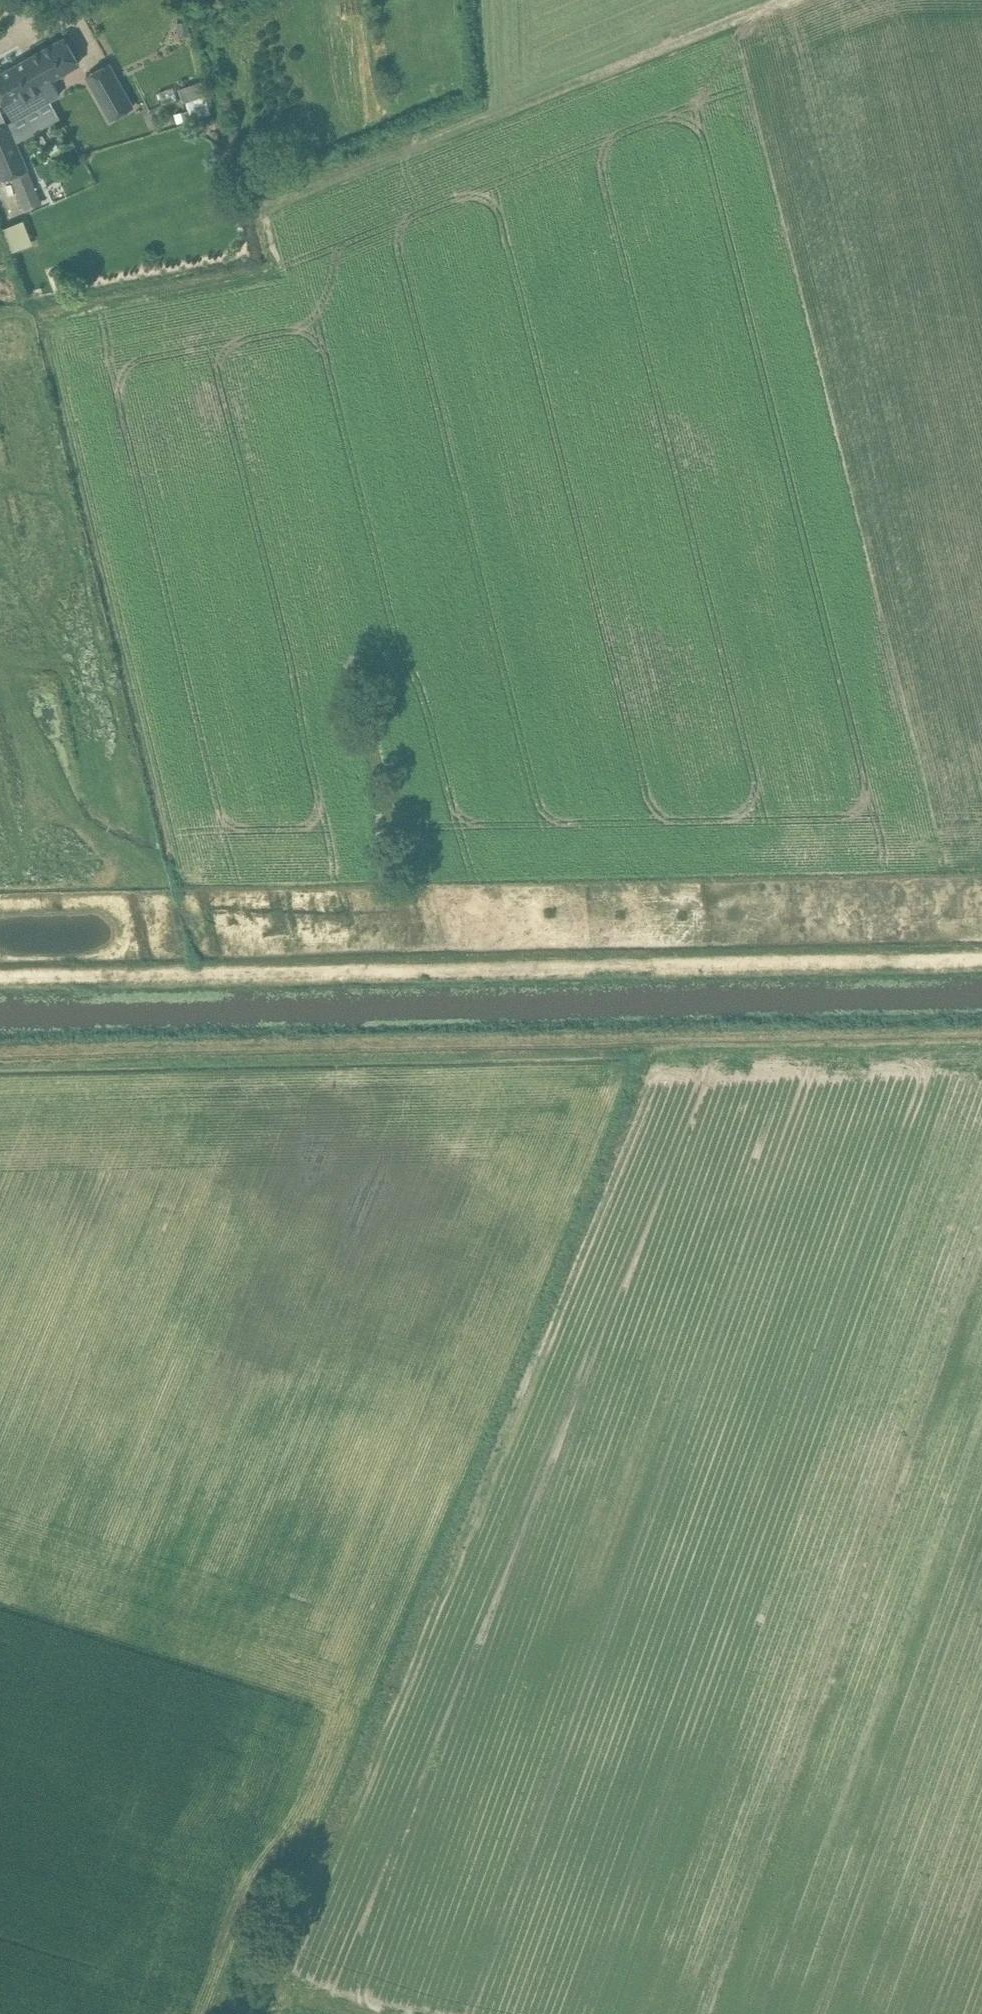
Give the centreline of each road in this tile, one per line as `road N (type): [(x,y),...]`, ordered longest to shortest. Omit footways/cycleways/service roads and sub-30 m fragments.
road 1 (track): [(0,1054),(981,1042)]

